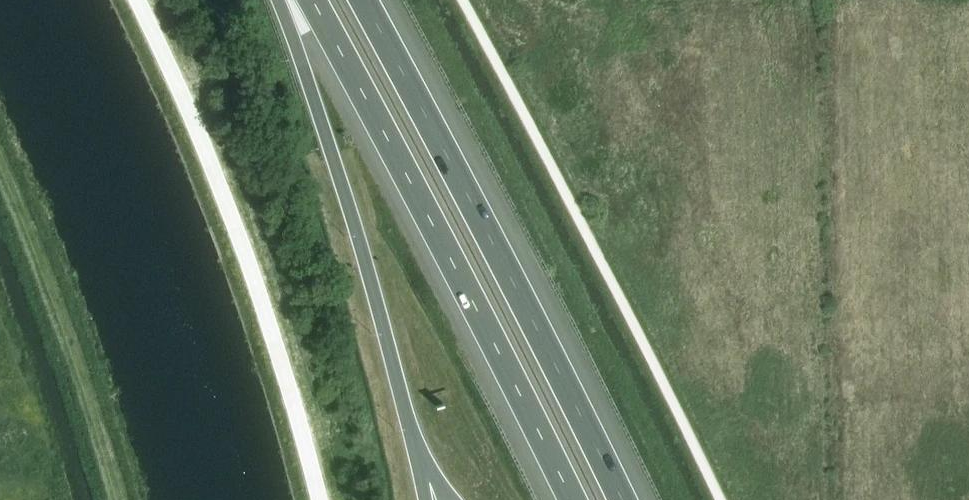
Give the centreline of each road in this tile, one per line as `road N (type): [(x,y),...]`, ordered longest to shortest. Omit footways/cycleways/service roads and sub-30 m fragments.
road 1 (motorway): [(623,499),(543,330),(360,0)]
road 2 (motorway): [(310,0),(569,499)]
road 3 (motorway): [(278,0),(416,453)]
road 4 (track): [(0,149),(68,312),(125,499)]

